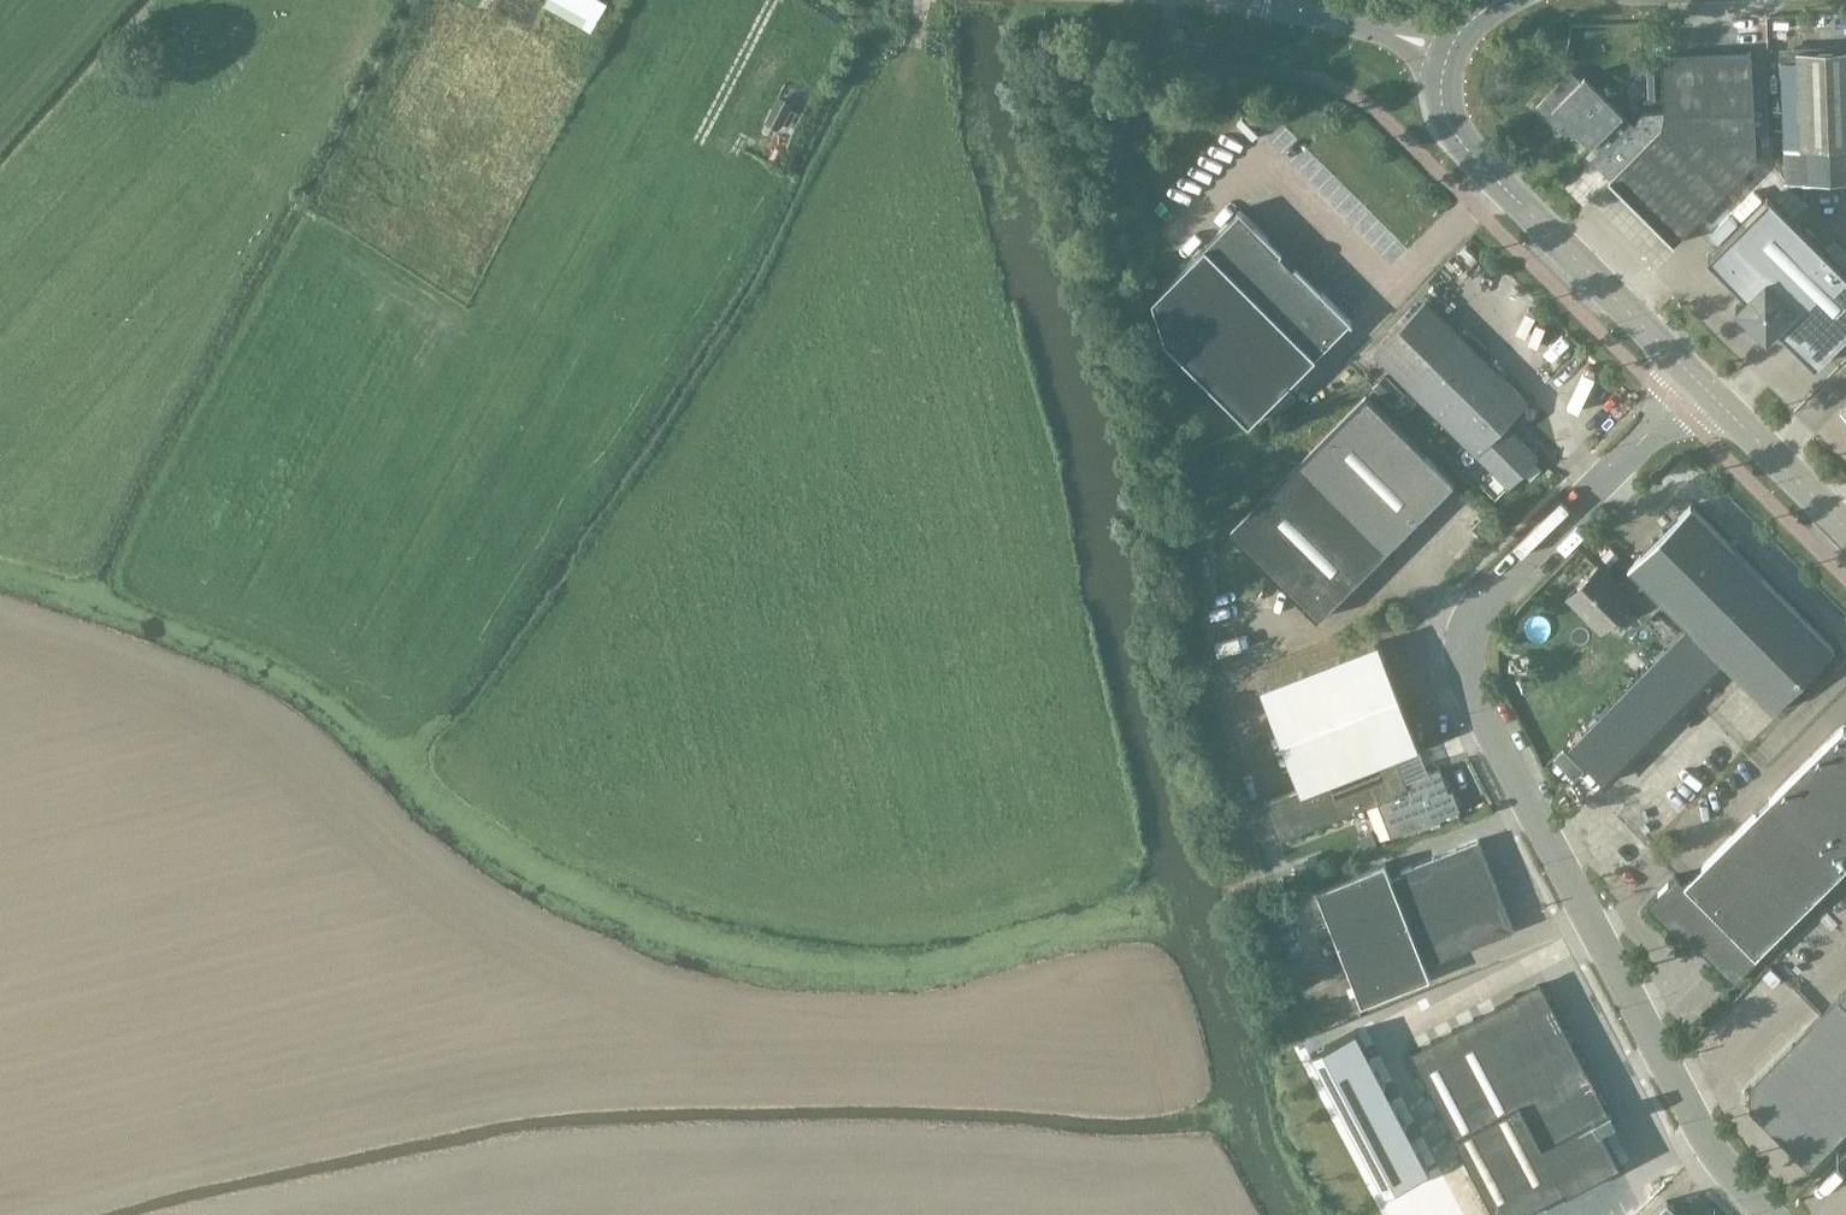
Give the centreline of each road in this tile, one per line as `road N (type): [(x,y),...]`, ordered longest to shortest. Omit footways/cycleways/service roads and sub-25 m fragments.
road 1 (unclassified): [(1757,1214),(1735,1193),(1482,714),(1460,649),(1466,621),(1694,381)]
road 2 (unclassified): [(1694,381),(1457,132),(1441,90),(1450,47)]
road 3 (unclassified): [(1845,532),(1694,381)]
road 4 (unclassified): [(1450,47),(1249,0)]

